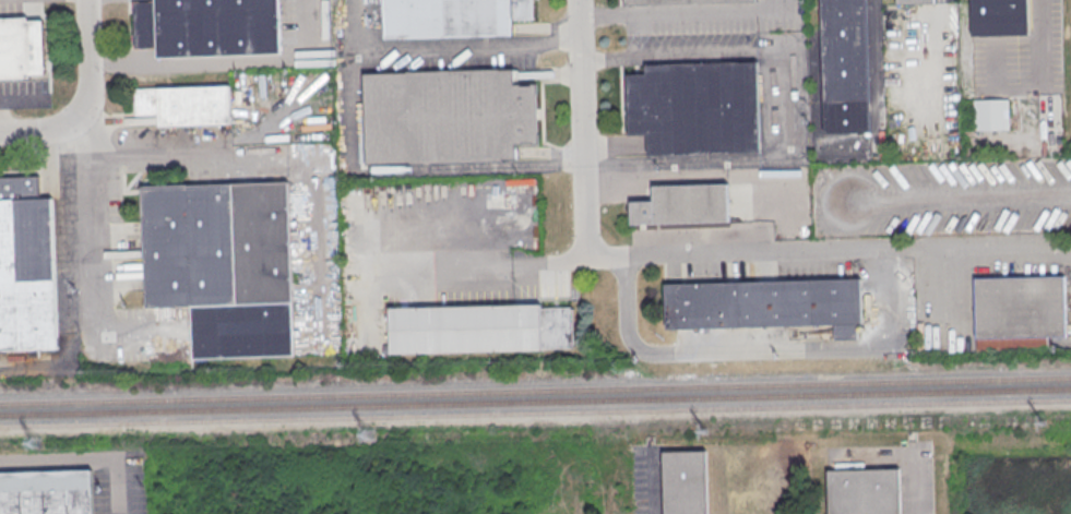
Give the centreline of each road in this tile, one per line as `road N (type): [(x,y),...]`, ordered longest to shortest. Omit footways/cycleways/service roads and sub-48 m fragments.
road 1 (residential): [(578,0),(585,270)]
road 2 (residential): [(74,118),(88,82),(85,0)]

